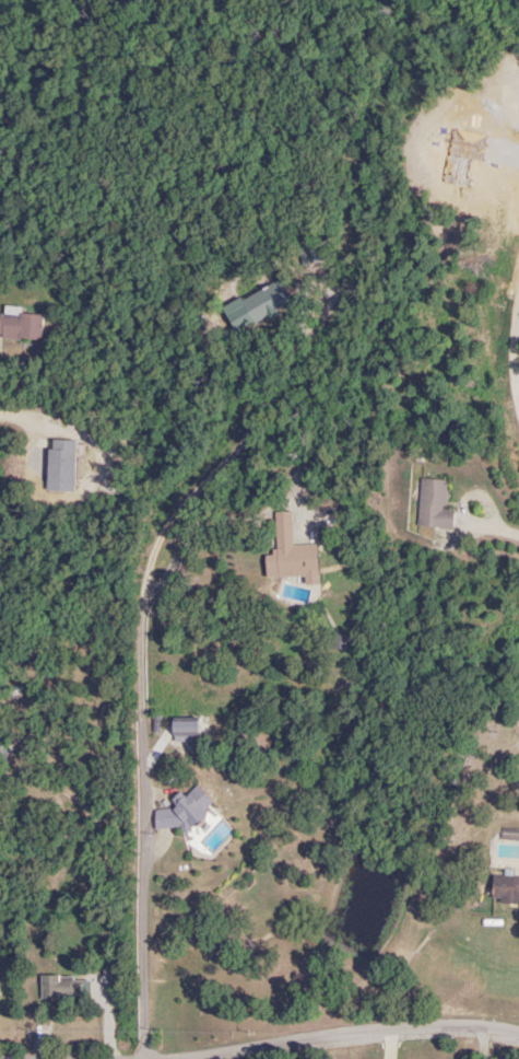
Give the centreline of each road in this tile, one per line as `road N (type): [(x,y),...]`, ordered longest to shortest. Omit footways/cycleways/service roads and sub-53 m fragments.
road 1 (residential): [(518,1036),(404,1035),(239,1058)]
road 2 (residential): [(518,427),(510,406),(509,319),(518,266)]
road 3 (residential): [(119,1058),(116,922)]

